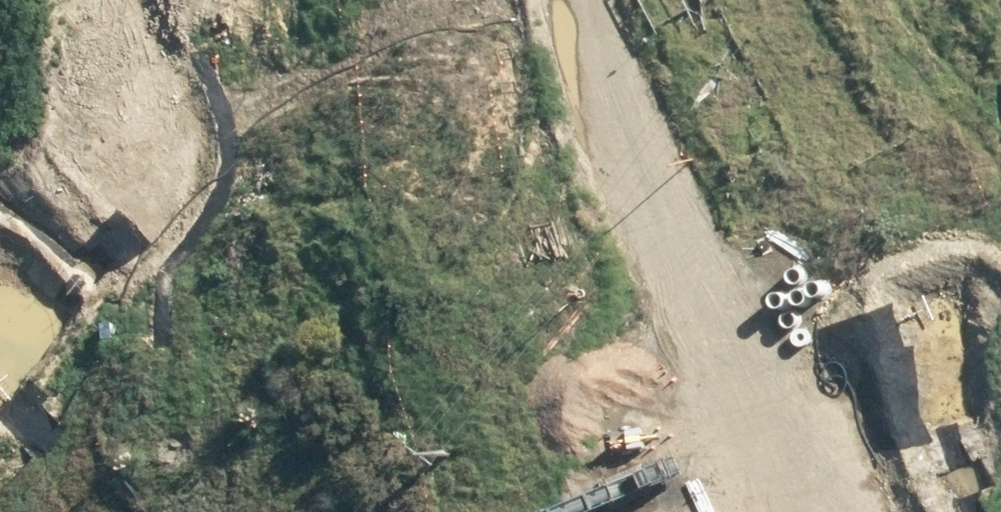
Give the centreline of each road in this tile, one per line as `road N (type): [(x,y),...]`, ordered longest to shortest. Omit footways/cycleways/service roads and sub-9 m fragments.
road 1 (unknown): [(563,511),(481,375),(412,83),(410,0)]
road 2 (track): [(57,0),(101,126),(41,511)]
road 3 (unknown): [(943,0),(1000,213)]

